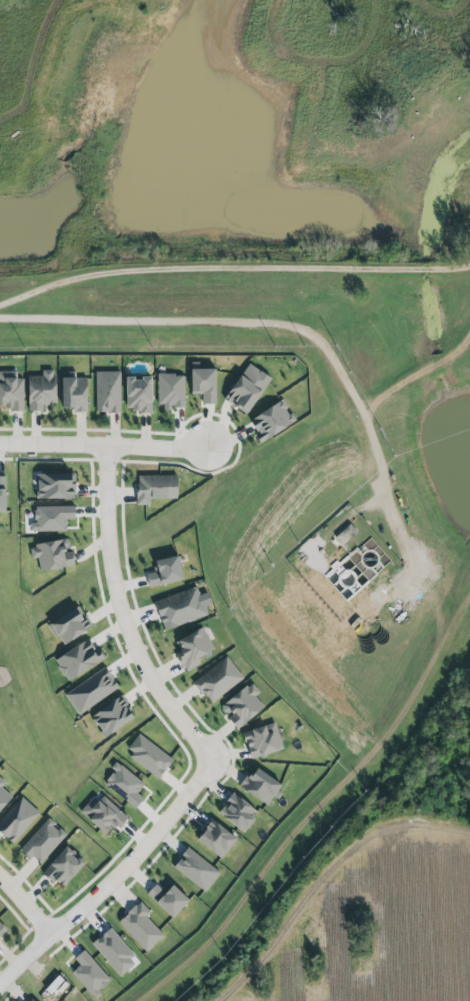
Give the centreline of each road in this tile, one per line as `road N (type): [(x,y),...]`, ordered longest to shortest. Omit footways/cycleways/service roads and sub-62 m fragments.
road 1 (residential): [(0,986),(127,866),(204,770),(204,753),(125,623),(109,558),(108,448)]
road 2 (residential): [(469,817),(366,801),(309,861),(257,949),(201,1000)]
road 3 (residential): [(0,446),(210,445)]

